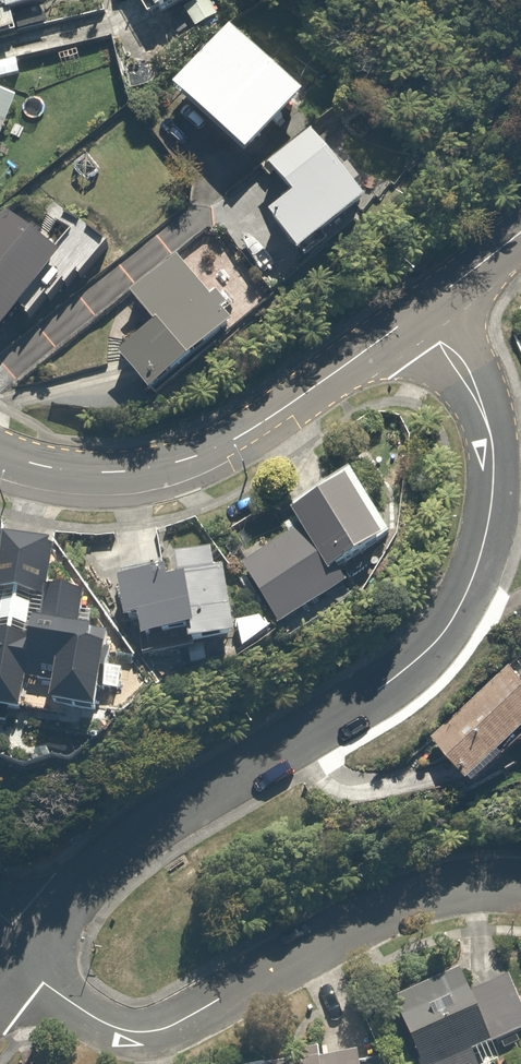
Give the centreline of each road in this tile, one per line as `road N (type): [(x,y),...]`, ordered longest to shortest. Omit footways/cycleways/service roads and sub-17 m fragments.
road 1 (residential): [(420,309),(484,416),(492,472),(471,576),(429,651),(336,723),(177,815),(20,955)]
road 2 (residential): [(20,955),(109,1021),(151,1033),(178,1028),(312,954),(418,909),(520,891)]
road 3 (residential): [(0,461),(57,481),(112,487),(161,477),(245,436),(420,309)]
road 4 (residential): [(420,309),(520,232)]

